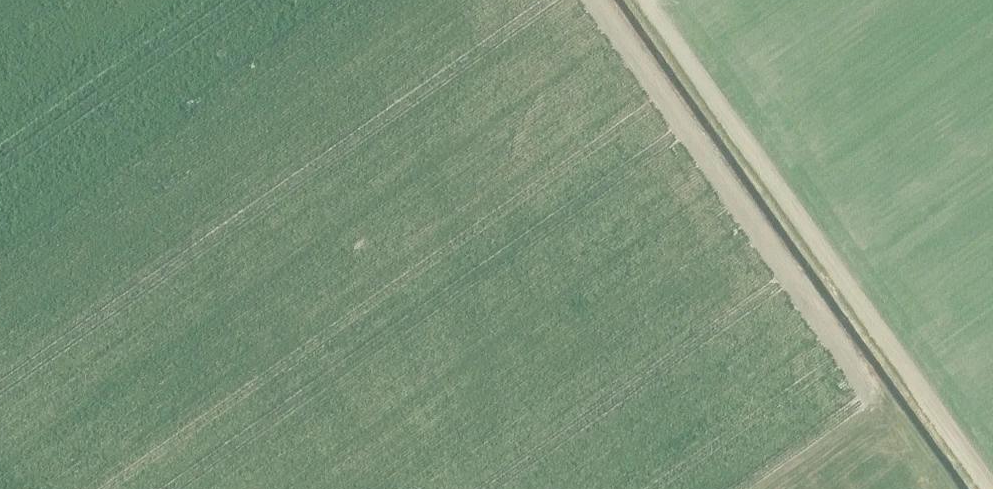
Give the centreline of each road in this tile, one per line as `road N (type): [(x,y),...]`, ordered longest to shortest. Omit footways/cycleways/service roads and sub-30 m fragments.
road 1 (track): [(903,431),(598,0)]

